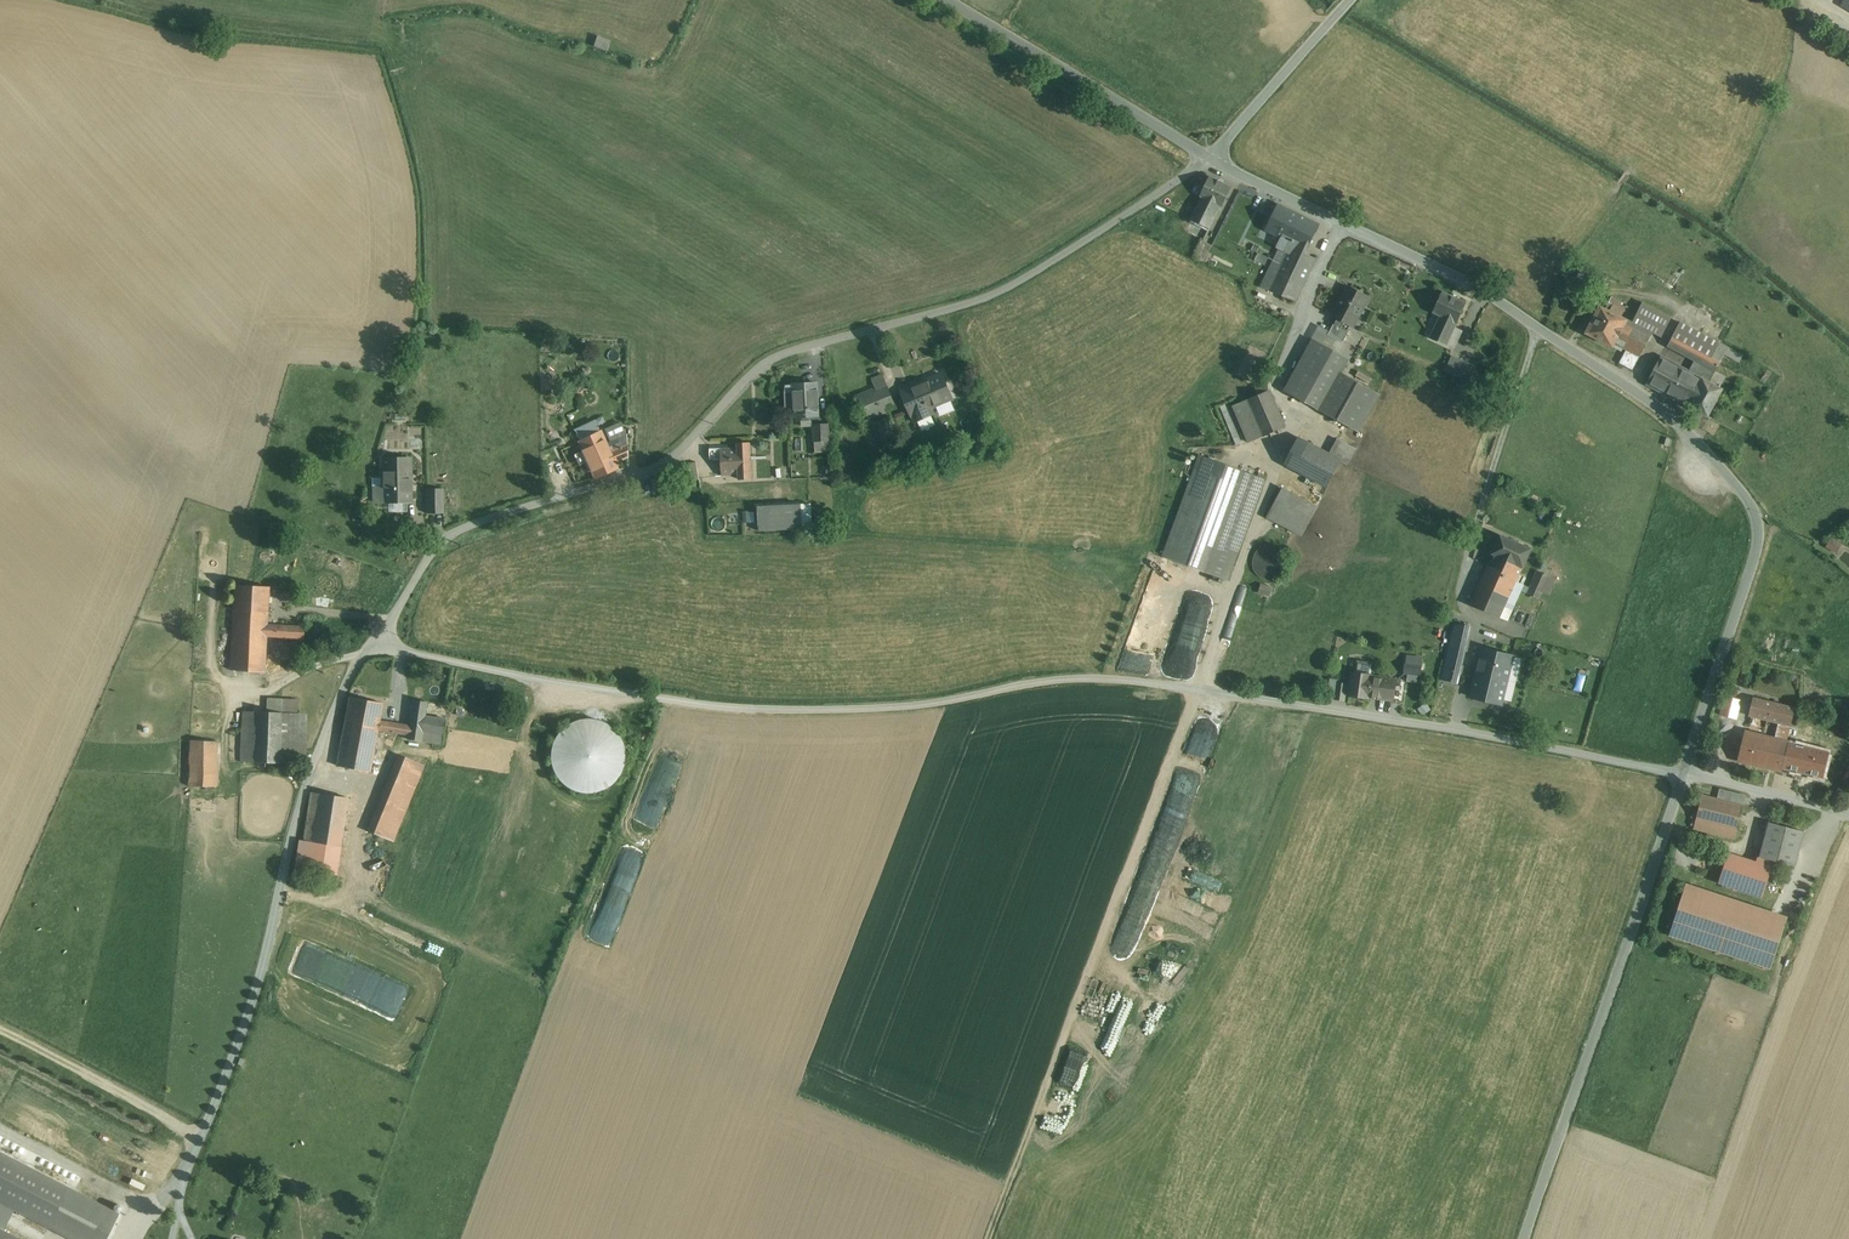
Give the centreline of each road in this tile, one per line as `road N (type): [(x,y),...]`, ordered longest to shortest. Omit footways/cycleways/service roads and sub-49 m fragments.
road 1 (tertiary): [(1685,773),(1755,562),(1758,524),(1739,487),(1635,391),(1473,285),(1207,160)]
road 2 (track): [(381,640),(333,716),(295,831),(260,983),(175,1215)]
road 3 (track): [(1198,690),(987,1238)]
road 4 (tertiary): [(1524,1238),(1685,773)]
road 5 (unclassified): [(944,0),(1207,160)]
road 6 (tertiary): [(1207,160),(1353,0)]
road 7 (unclassified): [(1685,773),(1848,816)]

